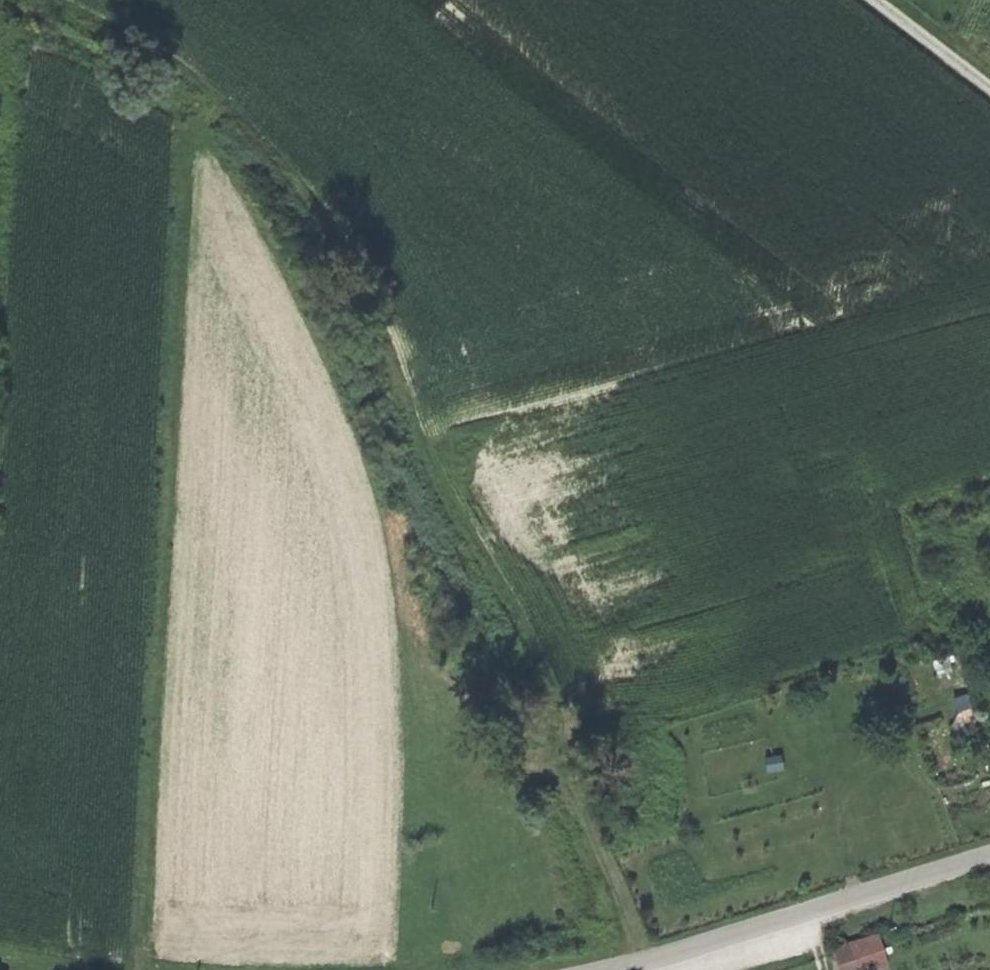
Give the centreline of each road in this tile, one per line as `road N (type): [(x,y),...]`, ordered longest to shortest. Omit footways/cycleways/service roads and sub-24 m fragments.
road 1 (track): [(137,969),(183,160),(216,98)]
road 2 (track): [(989,87),(876,0)]

